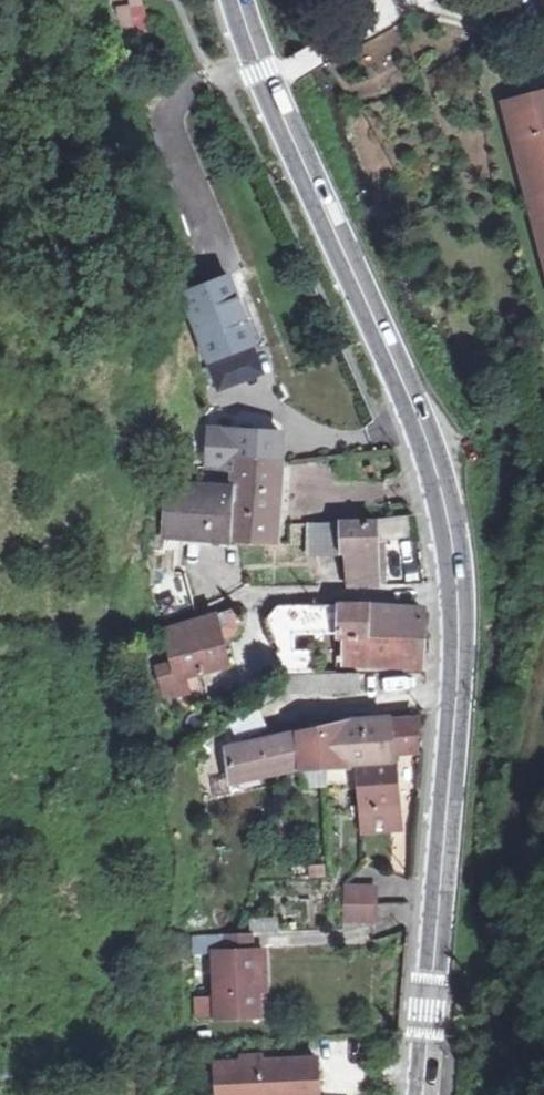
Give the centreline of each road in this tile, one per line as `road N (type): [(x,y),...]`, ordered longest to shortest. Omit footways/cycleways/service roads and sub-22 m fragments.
road 1 (secondary): [(240,0),(255,51),(435,453),(455,549),(457,693),(422,1094)]

